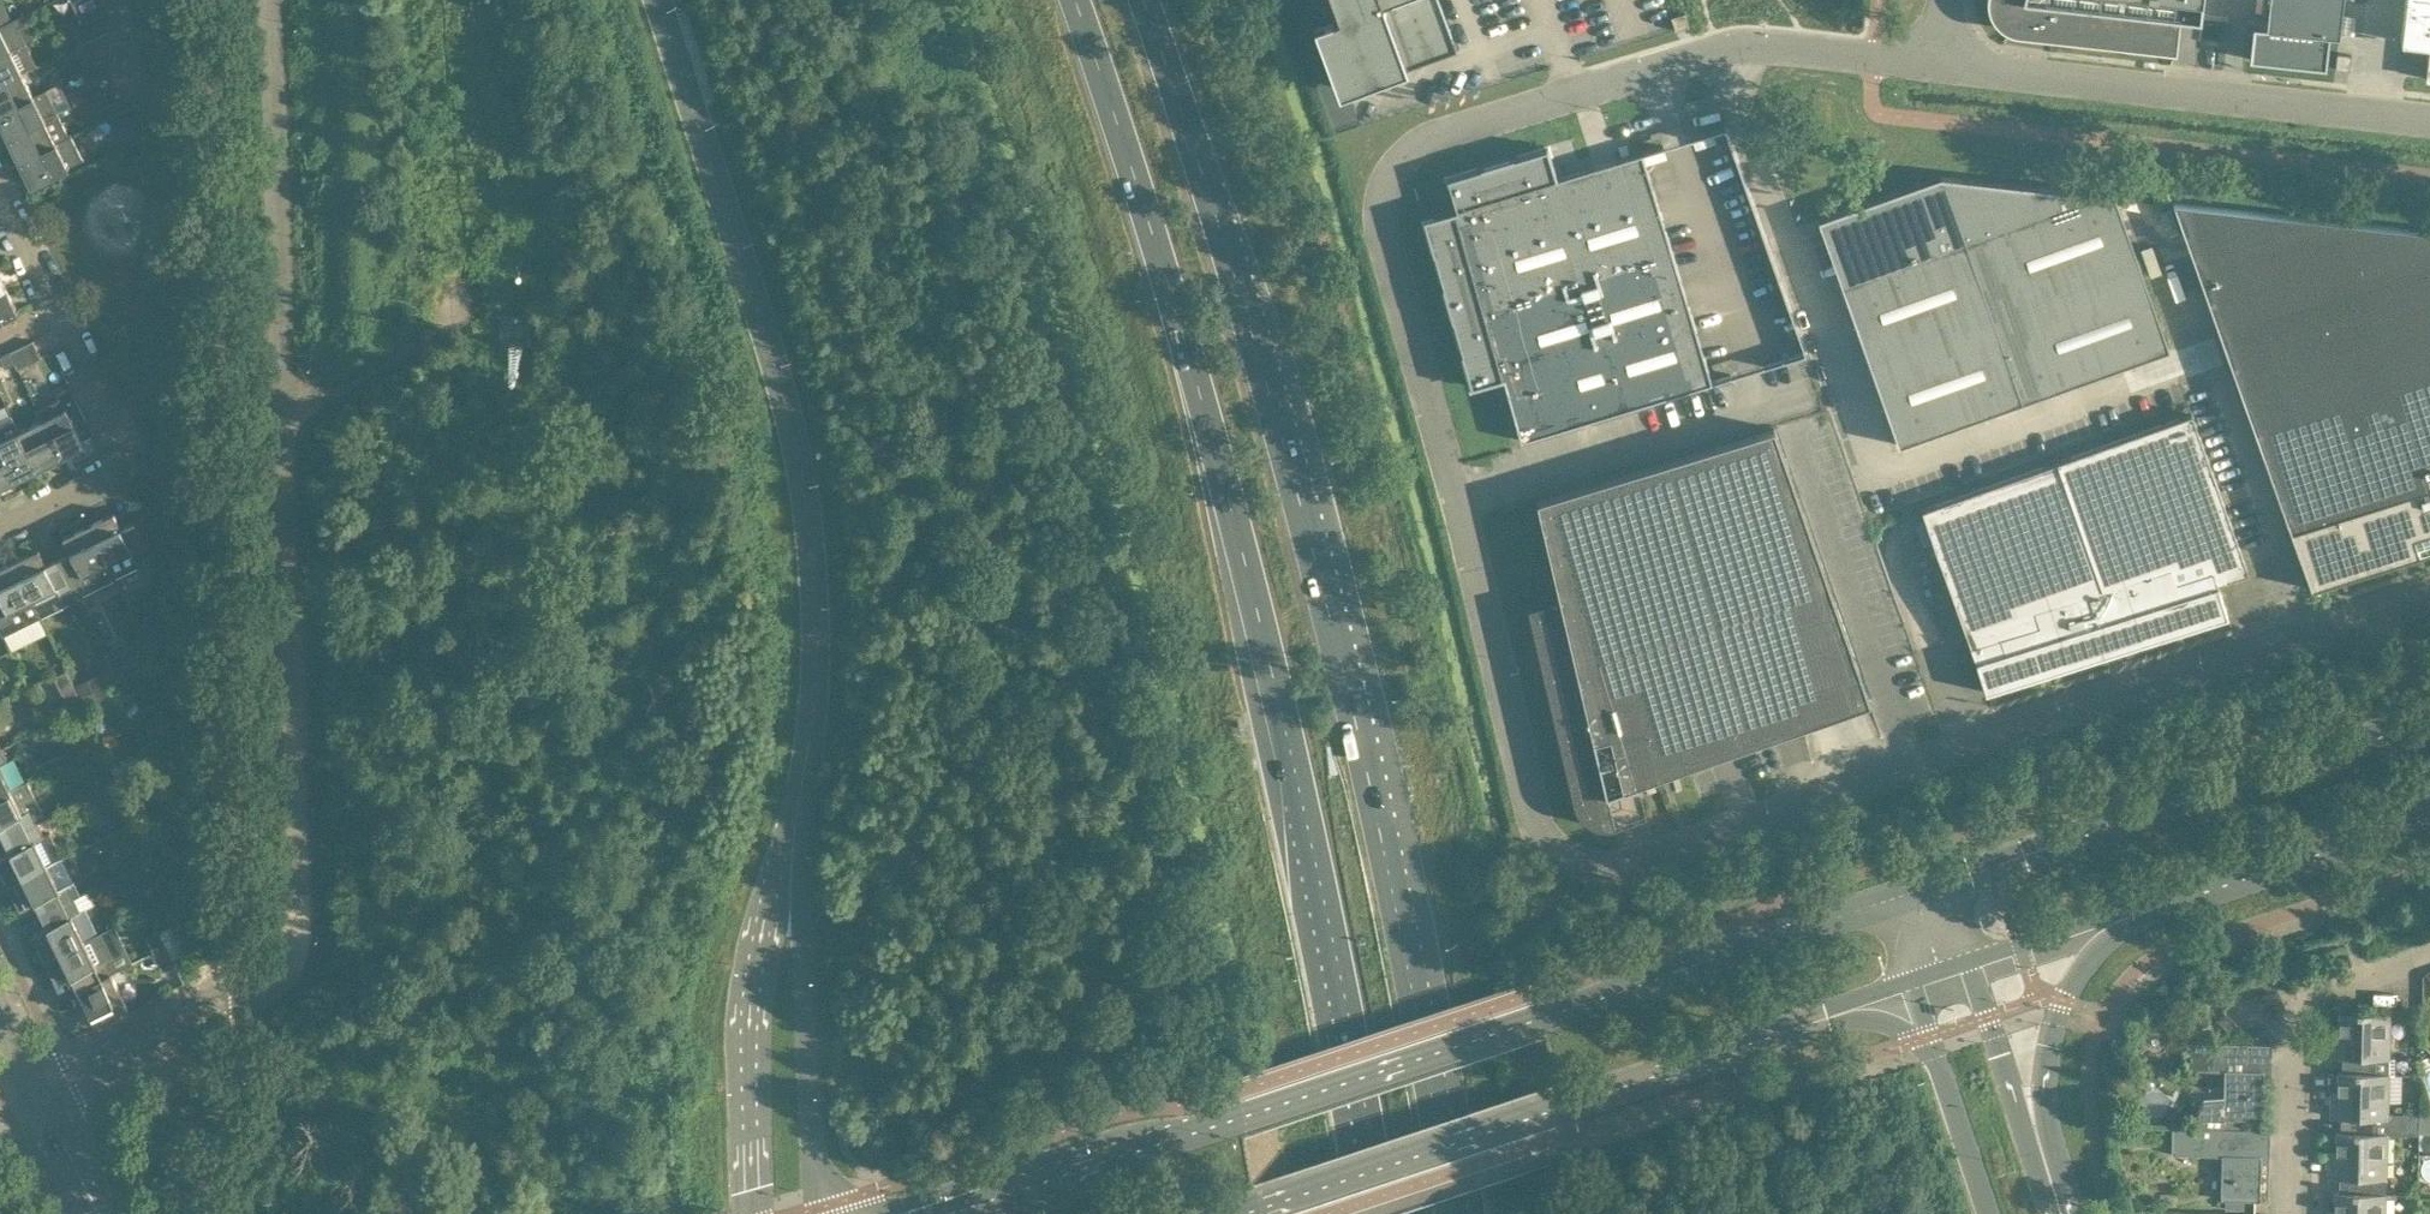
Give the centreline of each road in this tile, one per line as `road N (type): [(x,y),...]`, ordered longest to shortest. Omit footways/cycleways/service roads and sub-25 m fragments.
road 1 (unclassified): [(1924,65),(1758,46),(1720,51),(1430,138),(1397,158),(1374,191),(1533,828),(1545,846),(1563,861),(1608,864),(2429,587)]
road 2 (trunk): [(1070,0),(1173,306),(1260,620),(1367,1099),(1384,1213)]
road 3 (trunk): [(1452,1213),(1379,828),(1297,491),(1145,0)]
road 4 (secondary): [(1914,891),(941,1213)]
road 5 (unclassified): [(802,790),(815,676),(808,503),(777,369),(658,0)]
road 6 (secondary): [(1239,1213),(1913,989)]
road 7 (secondary): [(2429,719),(1914,891)]
road 8 (unclassified): [(2429,121),(1924,65)]
road 9 (residential): [(0,525),(132,459),(142,443),(139,421),(0,165)]
road 10 (unclassified): [(802,790),(751,998),(752,1213)]
road 11 (unclassified): [(810,1213),(802,790)]
road 12 (residential): [(2292,1213),(2299,1004),(2429,958)]
road 13 (primary): [(2044,1155),(2045,1074),(2063,998),(2107,942),(2171,896)]
road 14 (residential): [(282,972),(239,976),(61,1062),(40,1092)]
road 15 (residential): [(40,1092),(77,1094),(240,1009),(282,972)]
road 16 (secondary): [(2171,896),(2429,808)]
road 17 (trunk): [(1913,989),(1984,1213)]
road 18 (secondary): [(1970,960),(2171,896)]
road 19 (primary): [(2044,1155),(1970,960)]
road 20 (tertiary): [(97,1213),(40,1092)]

